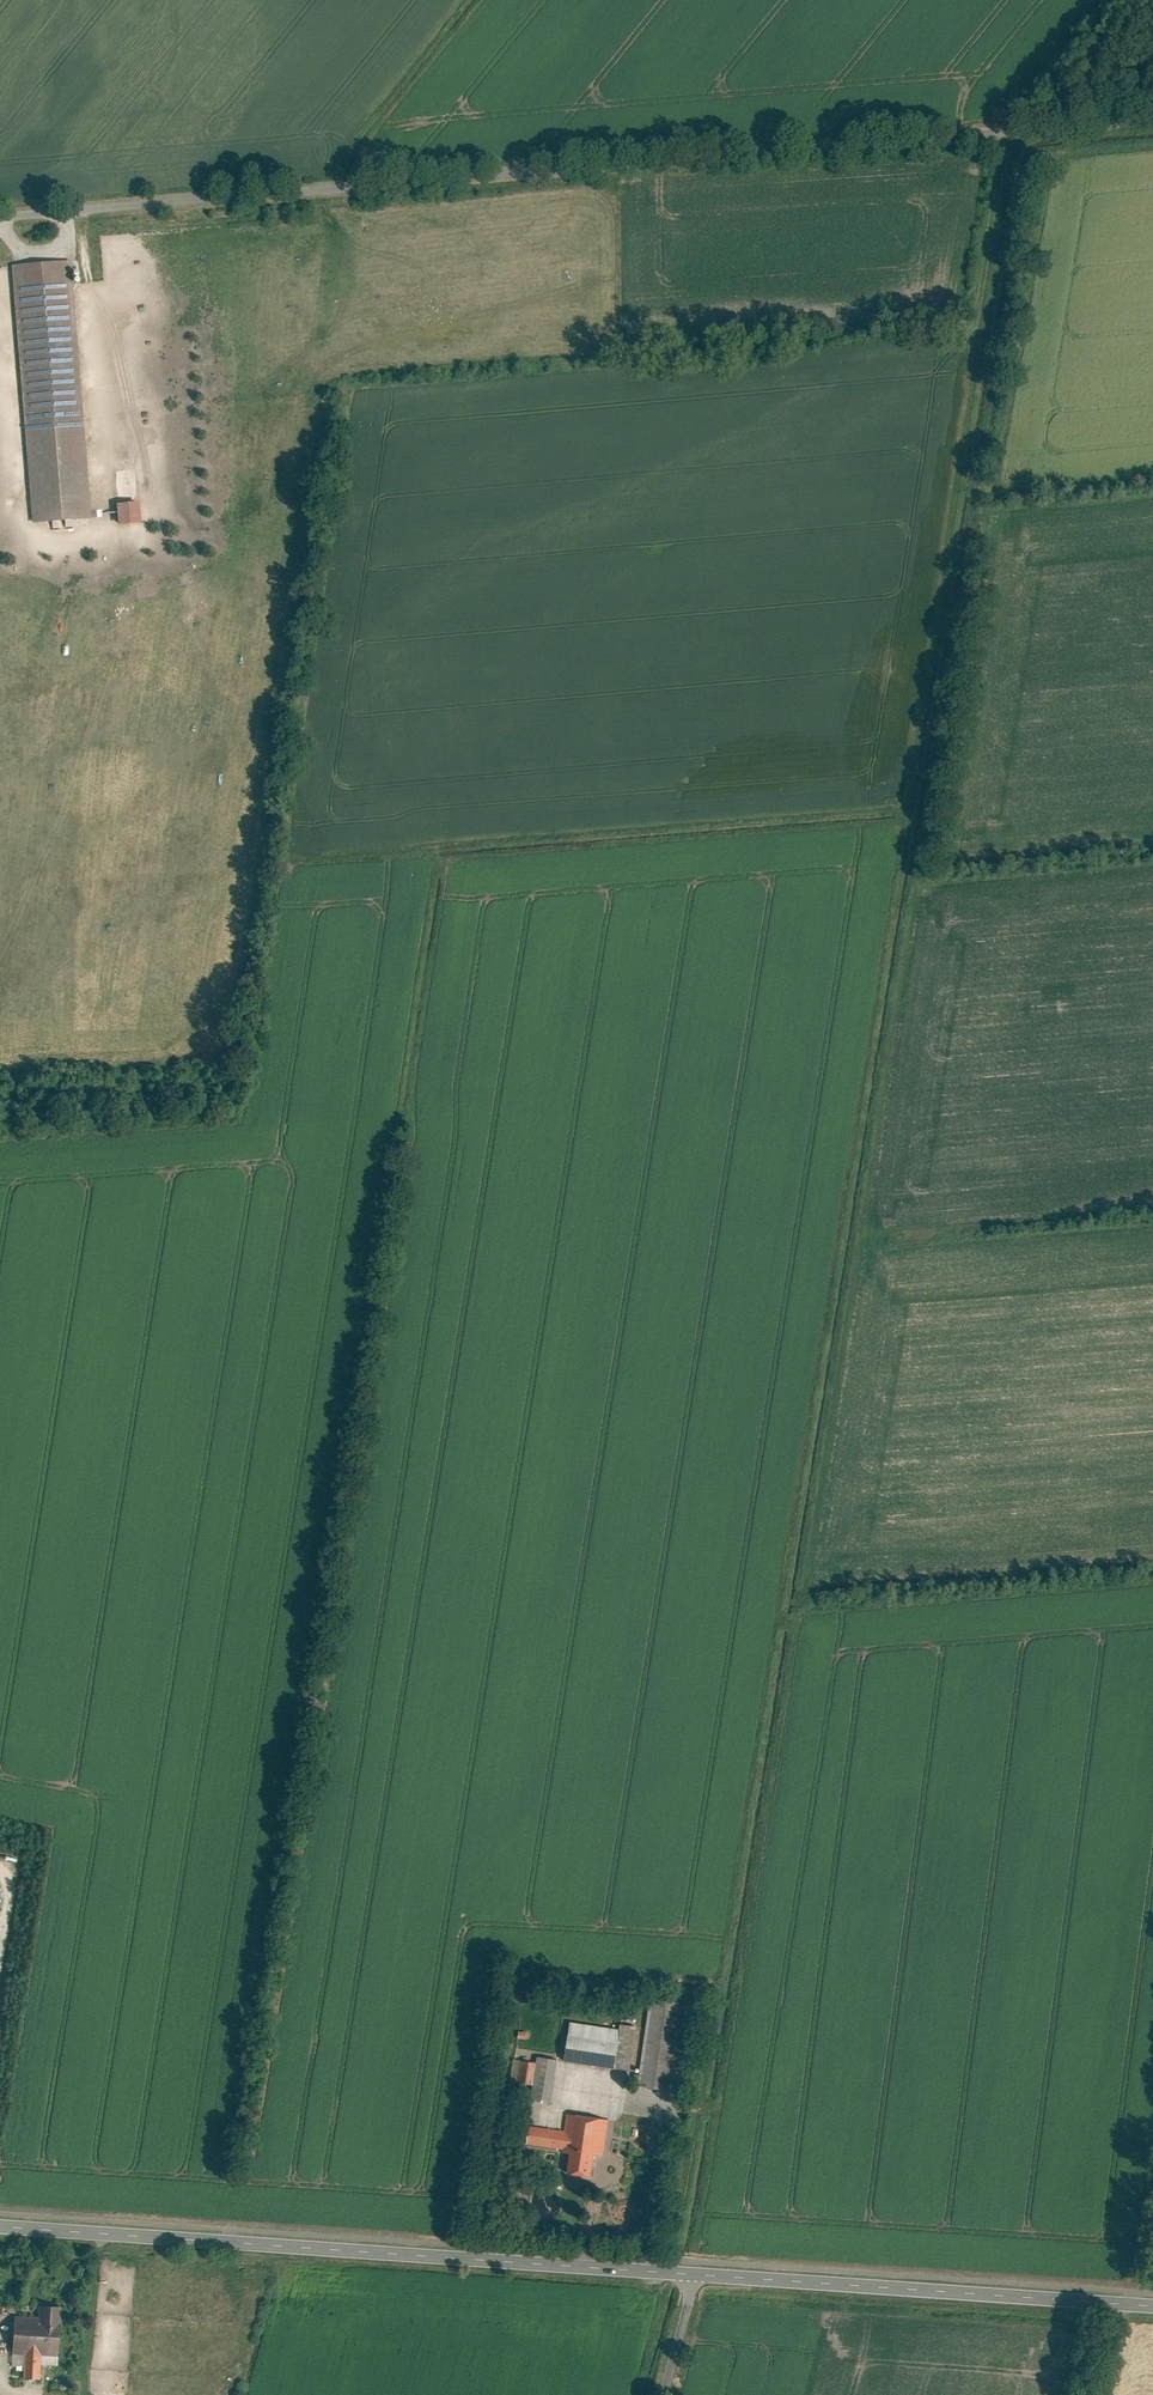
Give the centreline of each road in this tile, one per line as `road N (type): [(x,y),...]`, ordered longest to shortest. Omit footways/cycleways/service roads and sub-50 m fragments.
road 1 (unclassified): [(0,217),(1152,120)]
road 2 (tertiary): [(696,2274),(0,2226)]
road 3 (tertiary): [(1152,2304),(696,2274)]
road 4 (unclassified): [(696,2274),(664,2394)]

